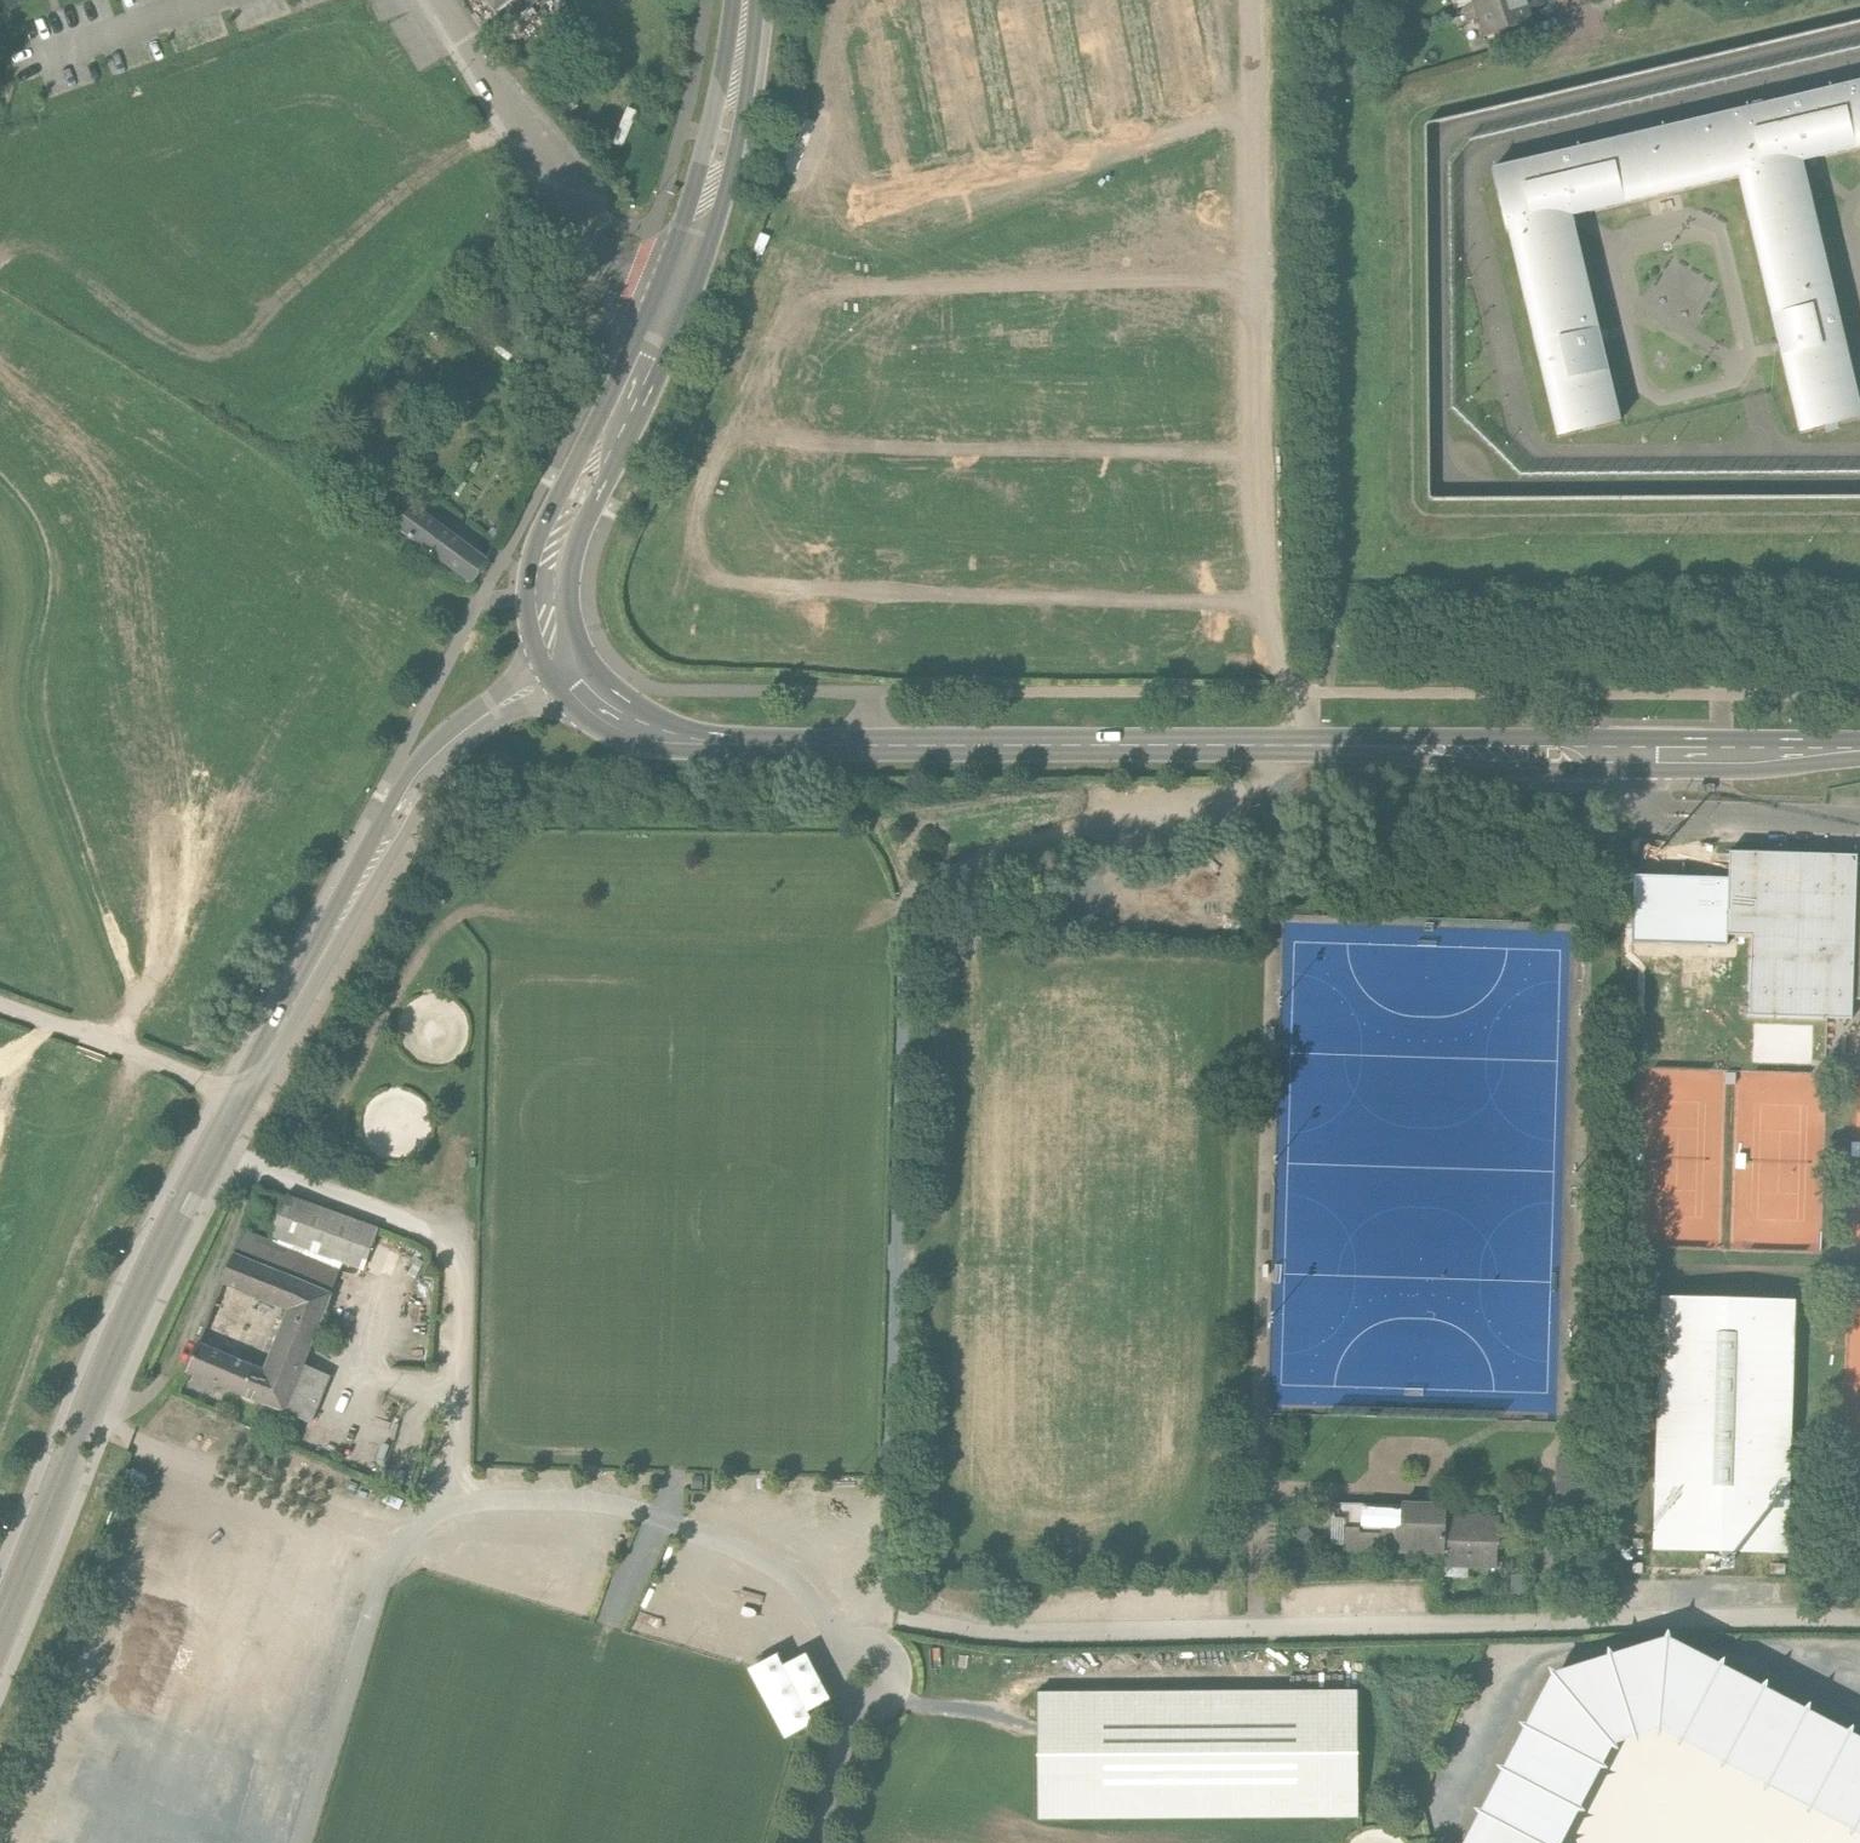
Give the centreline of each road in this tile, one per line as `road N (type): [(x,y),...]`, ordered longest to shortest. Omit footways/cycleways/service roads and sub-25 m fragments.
road 1 (secondary): [(569,678),(637,725),(702,740),(1859,750)]
road 2 (tertiary): [(0,1625),(158,1263),(406,806),(455,742),(524,696),(569,678)]
road 3 (secondary): [(569,678),(549,627),(554,556),(674,290)]
road 4 (residential): [(437,0),(568,218),(637,274),(674,290)]
road 5 (track): [(0,1397),(131,1101),(127,1053)]
road 6 (secondary): [(674,290),(723,138),(745,0)]

